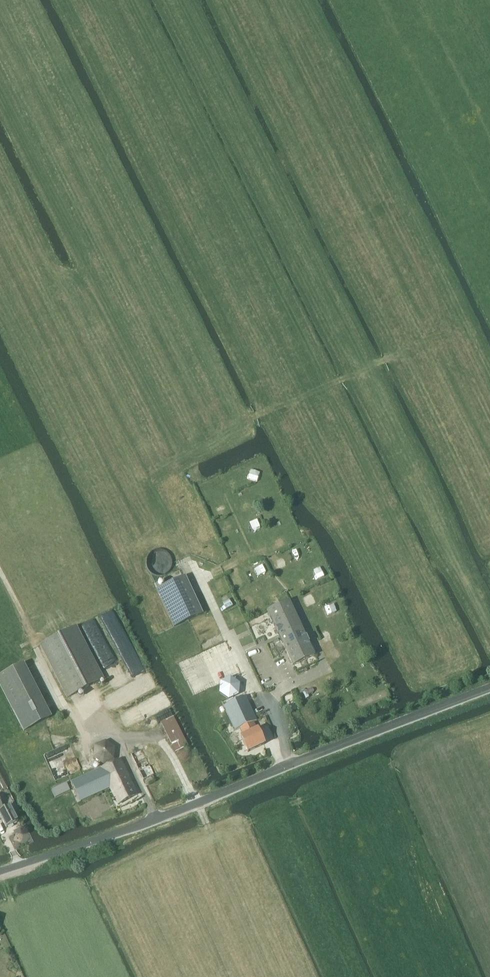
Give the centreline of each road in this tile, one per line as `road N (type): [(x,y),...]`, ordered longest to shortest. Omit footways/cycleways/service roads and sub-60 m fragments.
road 1 (track): [(290,765),(149,482),(183,454),(181,446),(0,98)]
road 2 (unclassified): [(0,873),(489,690)]
road 3 (track): [(117,741),(88,742),(61,705),(0,572)]

